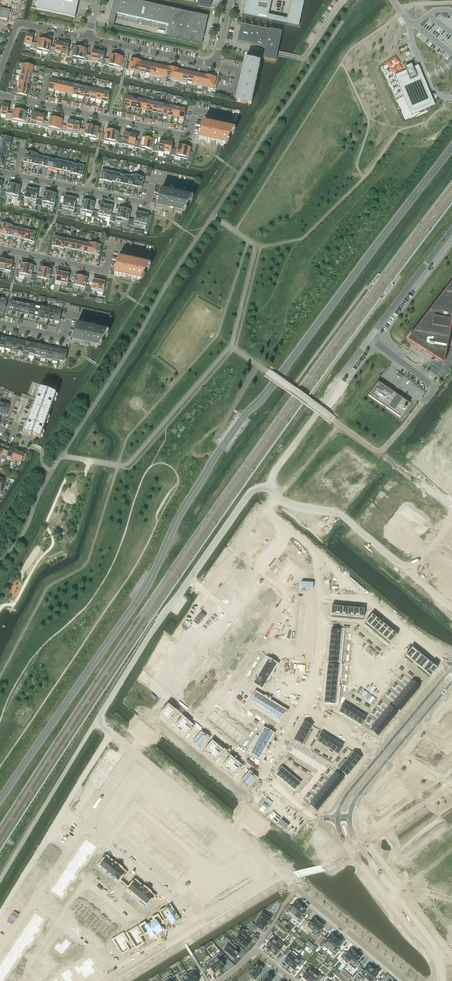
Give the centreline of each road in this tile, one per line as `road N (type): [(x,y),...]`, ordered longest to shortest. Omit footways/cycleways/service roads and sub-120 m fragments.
road 1 (track): [(339,379),(271,475),(276,498),(343,518),(405,567),(425,556),(451,519)]
road 2 (track): [(120,674),(0,867)]
road 3 (residential): [(451,668),(370,601),(286,594),(266,578)]
road 4 (tertiary): [(451,668),(346,795),(337,818)]
road 5 (residential): [(40,103),(189,136),(193,116)]
road 6 (residential): [(266,578),(209,633),(166,697)]
road 7 (residential): [(16,175),(147,203),(152,184)]
road 8 (residential): [(194,920),(83,827)]
road 9 (track): [(271,489),(240,506),(179,594)]
road 10 (residential): [(297,889),(406,980)]
road 11 (unclassified): [(451,230),(370,338)]
road 12 (residential): [(166,697),(269,781)]
road 13 (residential): [(89,38),(215,65)]
road 14 (residential): [(0,248),(105,271),(110,251)]
road 15 (residential): [(134,751),(229,834)]
road 16 (residential): [(0,71),(16,23),(89,38)]

